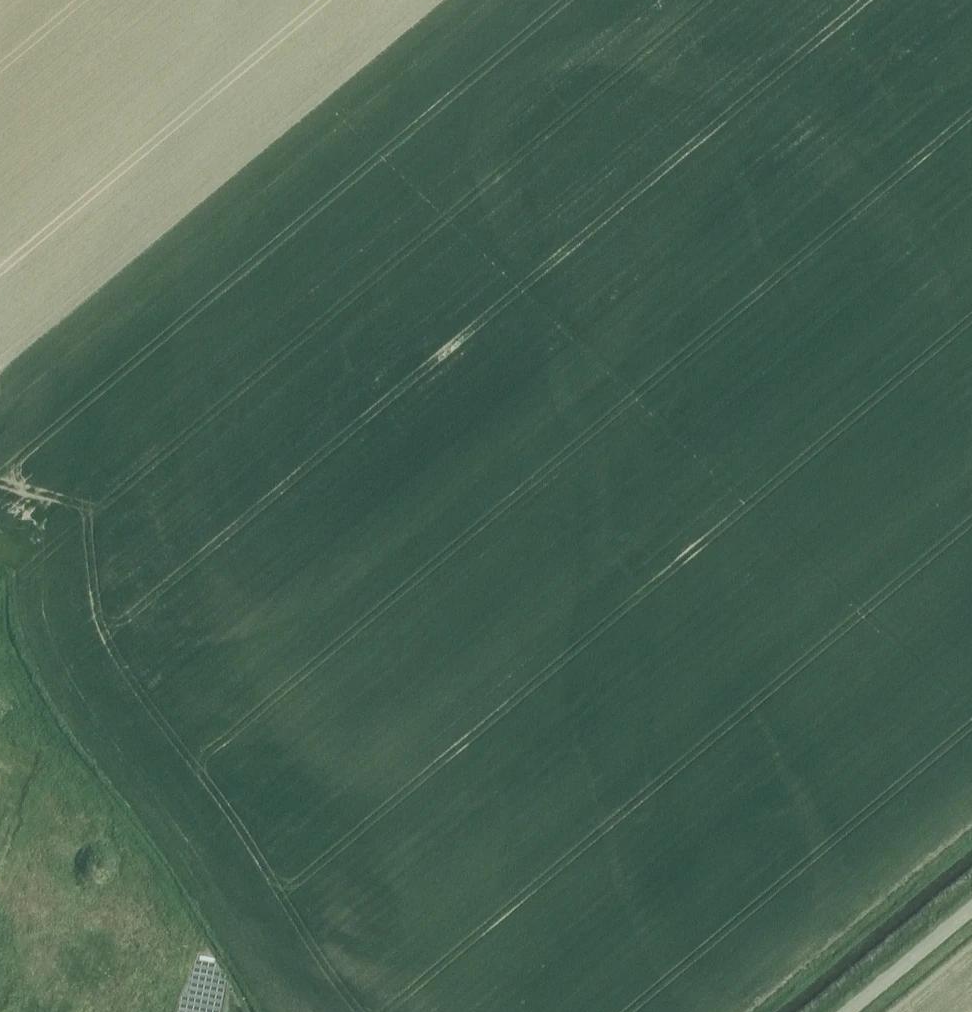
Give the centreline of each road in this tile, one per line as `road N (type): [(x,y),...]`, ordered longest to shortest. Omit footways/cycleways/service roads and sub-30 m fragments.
road 1 (unclassified): [(851,1011),(971,911)]

